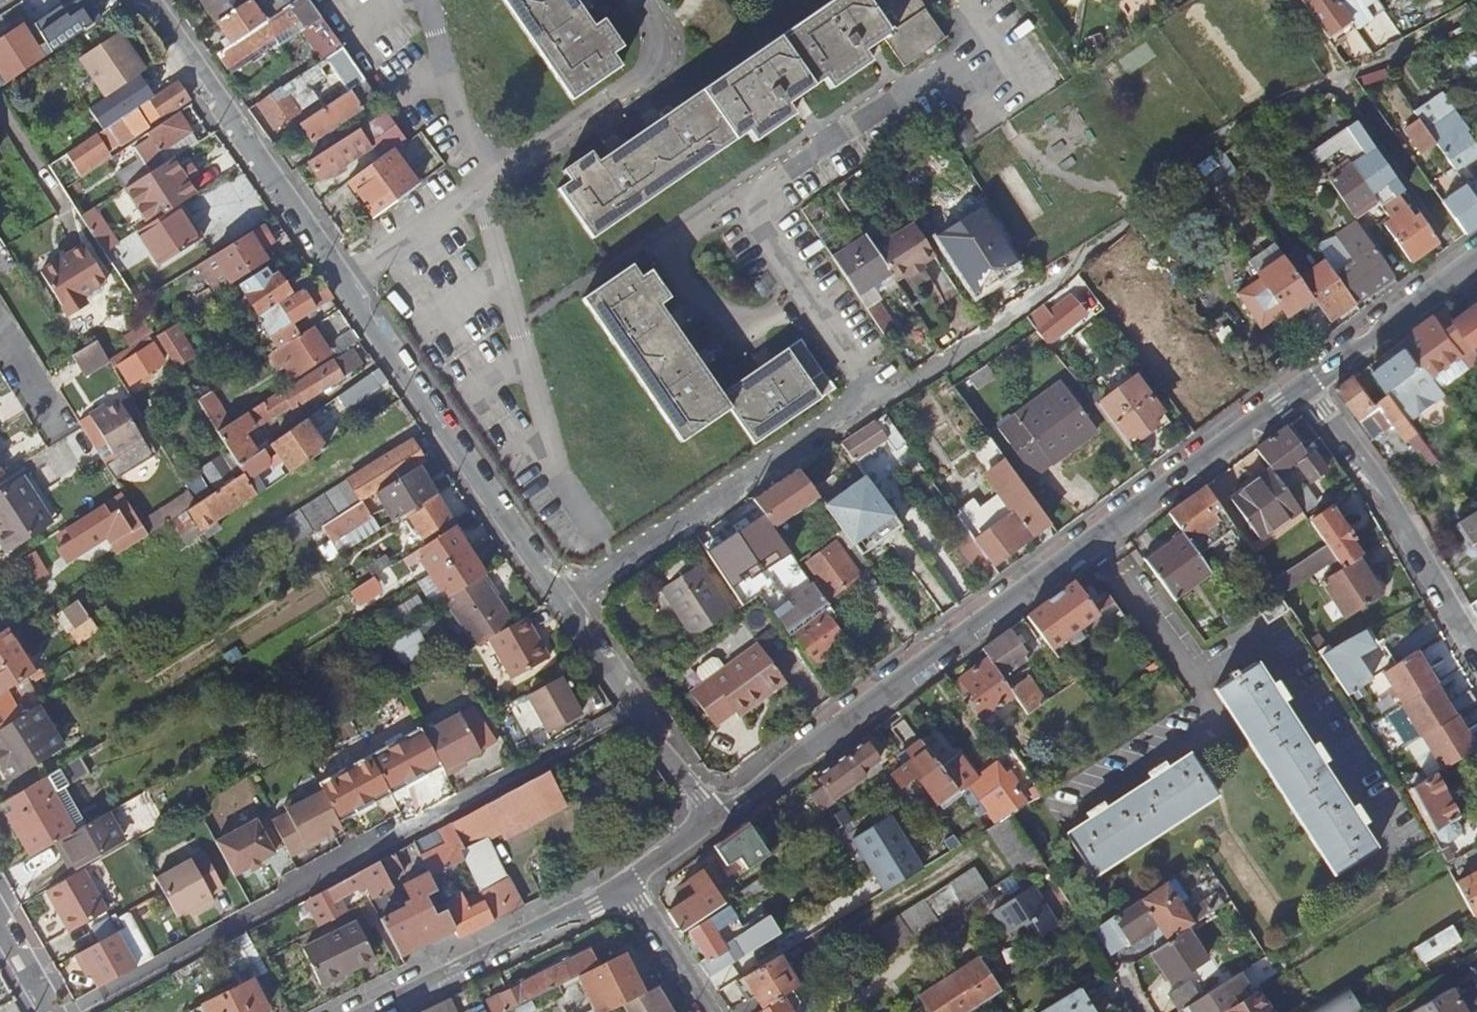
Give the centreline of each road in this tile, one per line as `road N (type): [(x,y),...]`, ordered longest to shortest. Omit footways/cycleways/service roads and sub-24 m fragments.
road 1 (residential): [(1305,386),(720,825)]
road 2 (residential): [(66,1011),(636,709)]
road 3 (unclassified): [(878,406),(742,201),(984,36),(960,0)]
road 4 (unclassified): [(643,0),(664,36),(658,64),(336,297)]
road 5 (residential): [(336,297),(570,617)]
road 6 (residential): [(878,406),(570,617)]
road 7 (residential): [(147,0),(336,297)]
road 8 (residential): [(1305,386),(1371,474),(1476,650)]
road 9 (residential): [(622,885),(368,1011)]
road 10 (residential): [(1476,261),(1305,386)]
road 11 (residential): [(1040,300),(878,406)]
road 12 (residential): [(705,1011),(622,885)]
road 13 (residential): [(636,709),(720,825)]

